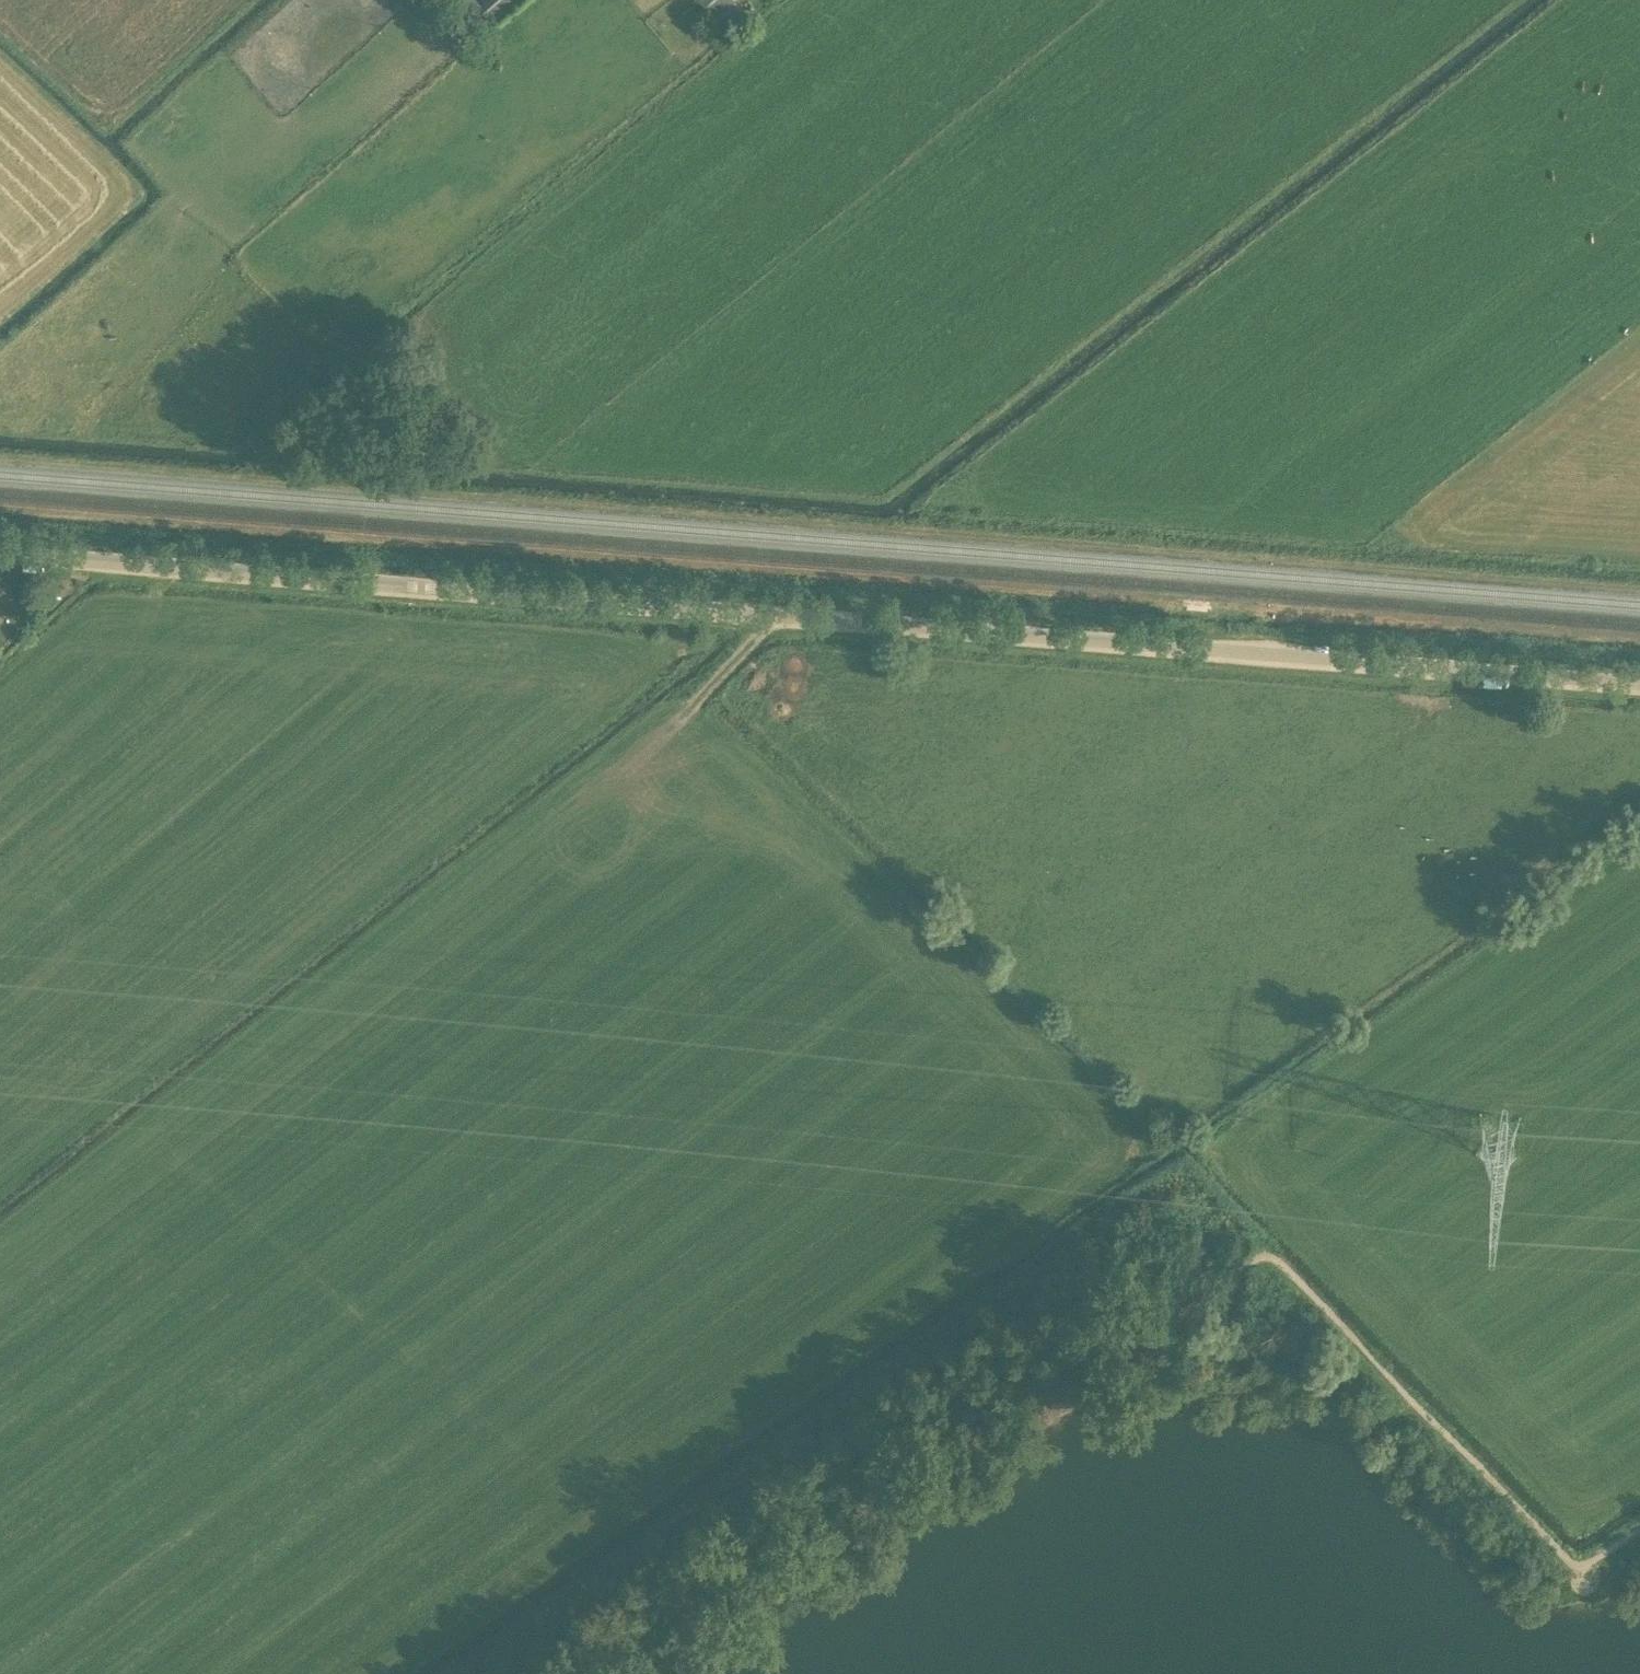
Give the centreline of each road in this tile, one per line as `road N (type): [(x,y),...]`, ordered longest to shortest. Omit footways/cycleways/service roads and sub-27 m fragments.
road 1 (unclassified): [(1639,694),(0,565)]

